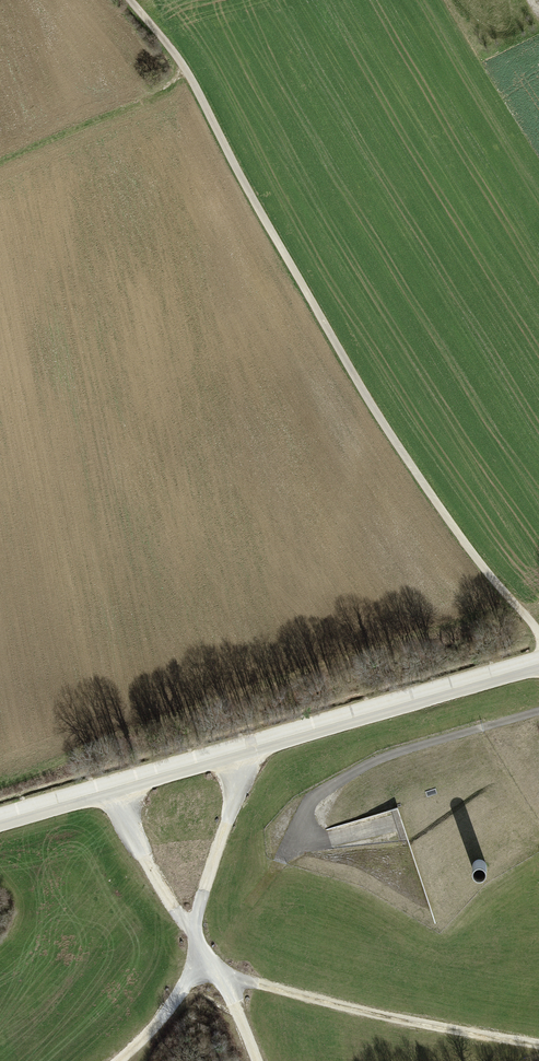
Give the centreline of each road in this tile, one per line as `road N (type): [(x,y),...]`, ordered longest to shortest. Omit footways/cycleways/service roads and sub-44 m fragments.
road 1 (trunk): [(373,0),(538,1049)]
road 2 (track): [(538,633),(381,422),(179,64)]
road 3 (track): [(221,978),(538,1044)]
road 4 (track): [(0,182),(162,93),(179,64)]
road 5 (track): [(114,788),(174,909),(193,929),(203,965)]
road 6 (track): [(243,751),(193,929)]
road 7 (track): [(119,1060),(203,965)]

